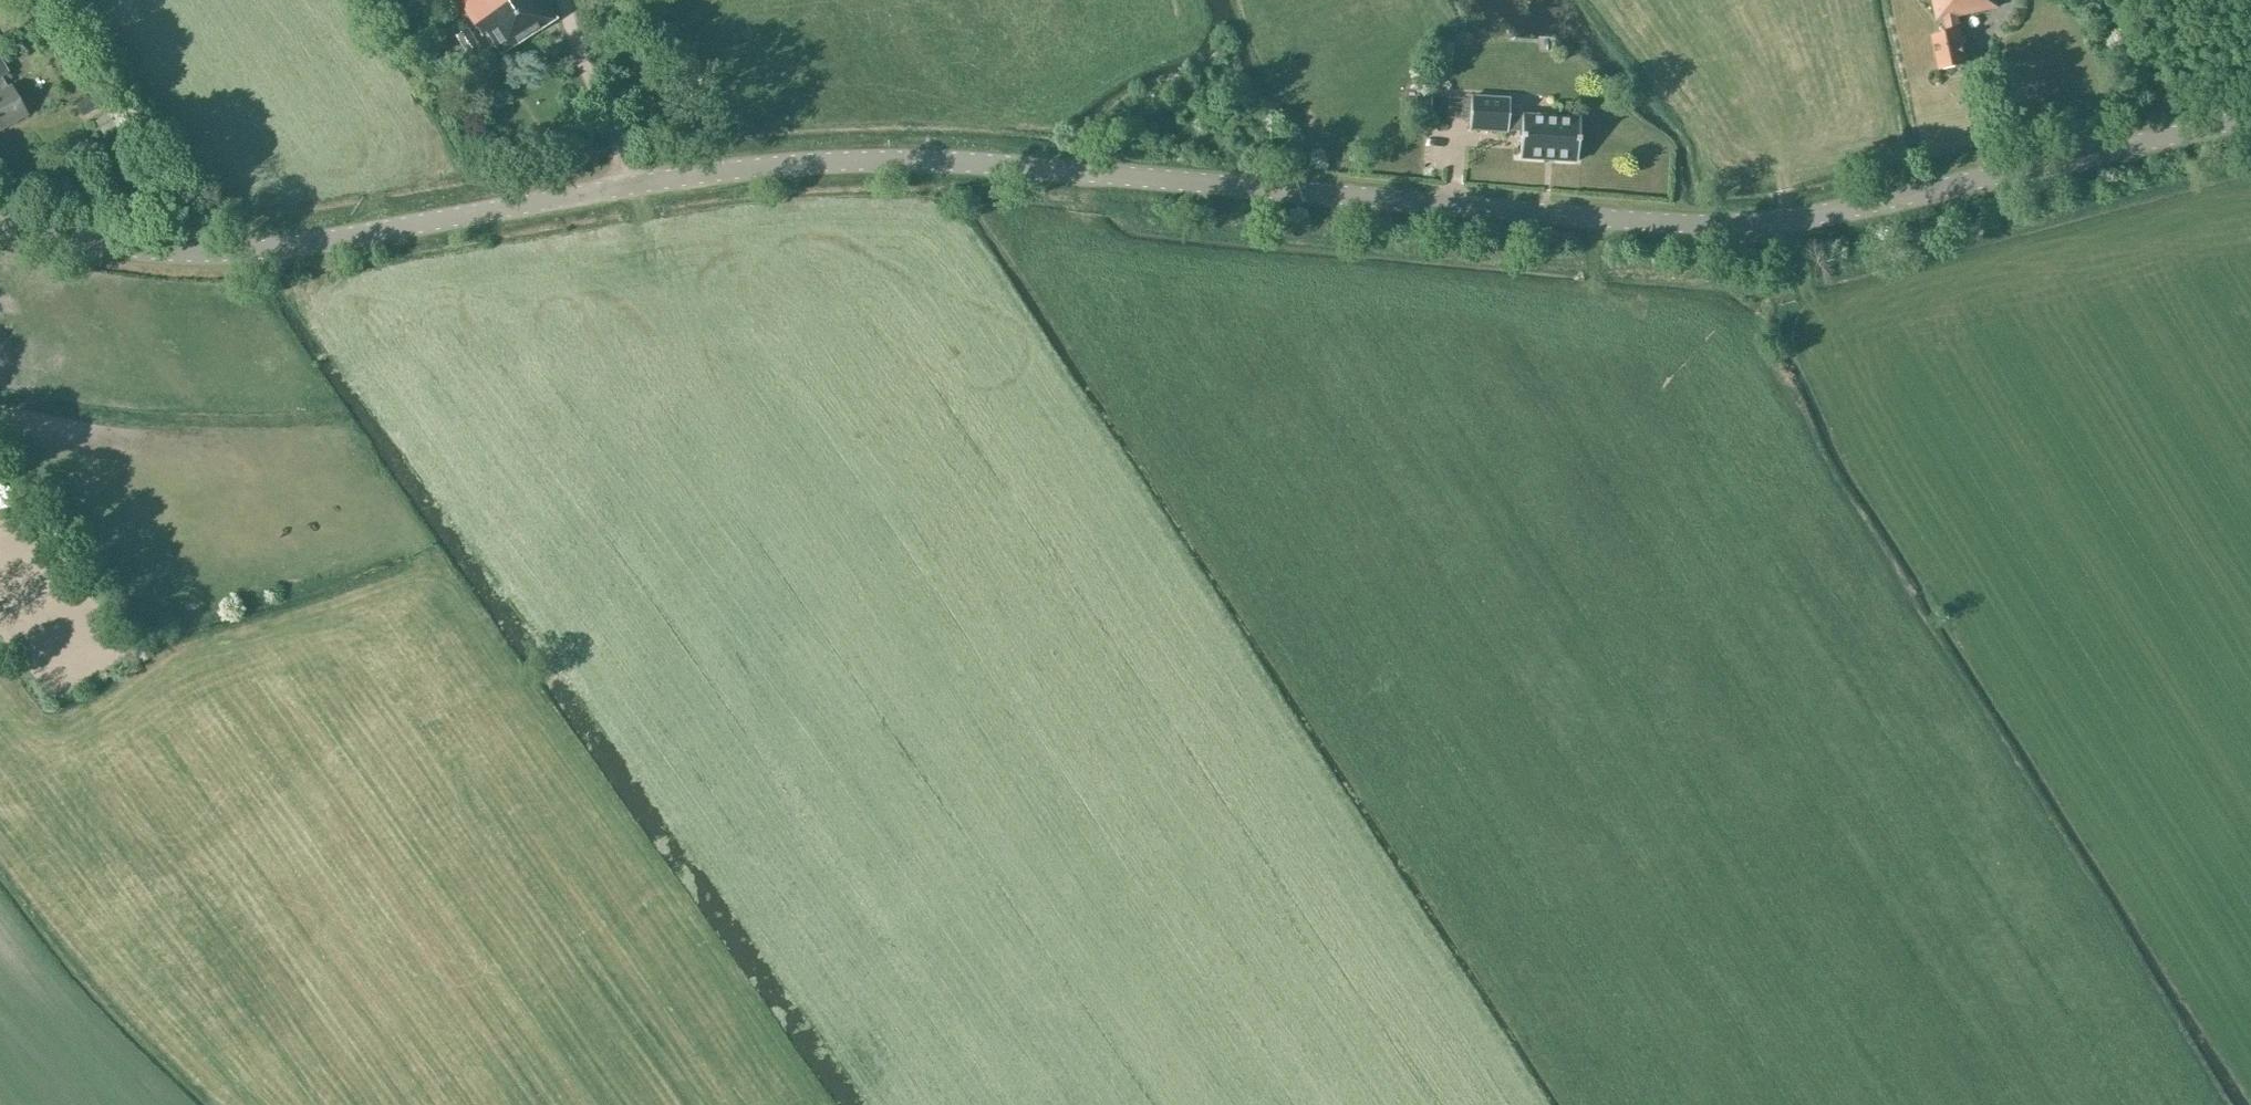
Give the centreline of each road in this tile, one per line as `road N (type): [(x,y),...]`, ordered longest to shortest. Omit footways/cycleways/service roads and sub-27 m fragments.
road 1 (tertiary): [(0,226),(173,256),(276,252),(732,171),(1008,166),(1685,233),(1840,221),(2250,128)]

